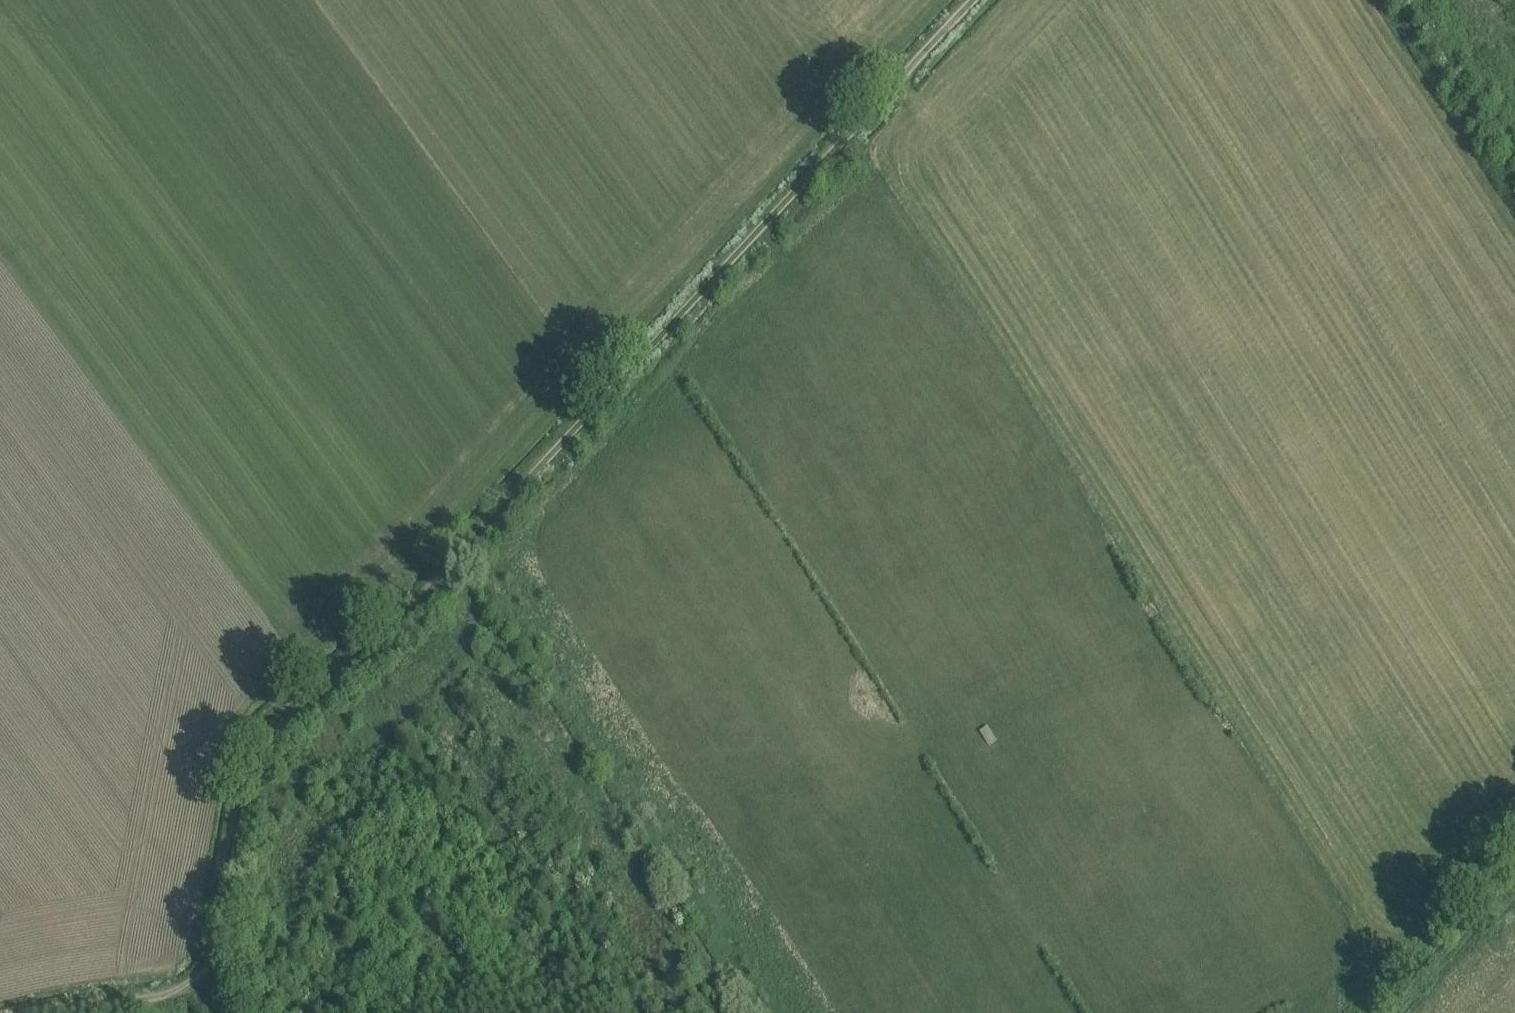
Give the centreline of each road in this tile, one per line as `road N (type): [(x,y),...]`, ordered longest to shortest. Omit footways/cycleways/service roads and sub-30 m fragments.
road 1 (track): [(200,979),(214,952),(245,778),(275,722),(410,611),(974,0)]
road 2 (track): [(23,1012),(168,994)]

